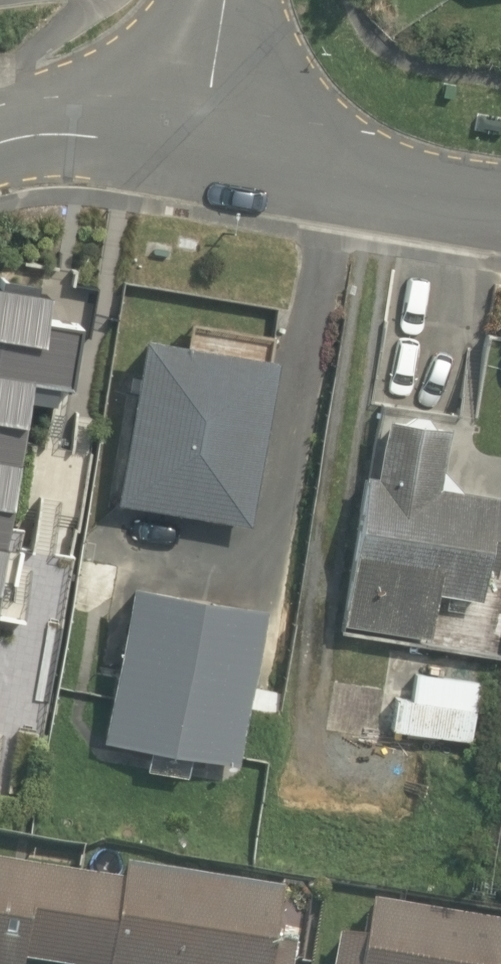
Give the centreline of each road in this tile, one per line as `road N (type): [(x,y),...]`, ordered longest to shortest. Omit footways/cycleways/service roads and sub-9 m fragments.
road 1 (residential): [(500,211),(195,153)]
road 2 (residential): [(0,144),(97,135),(195,153)]
road 3 (residential): [(195,153),(220,0)]

